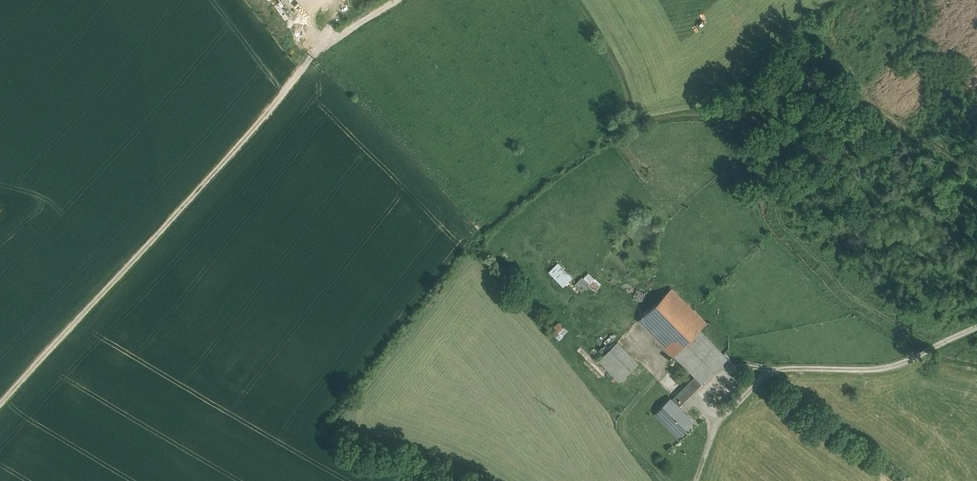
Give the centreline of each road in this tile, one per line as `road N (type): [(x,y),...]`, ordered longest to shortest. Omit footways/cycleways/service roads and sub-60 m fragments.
road 1 (track): [(741,368),(894,365),(976,336)]

